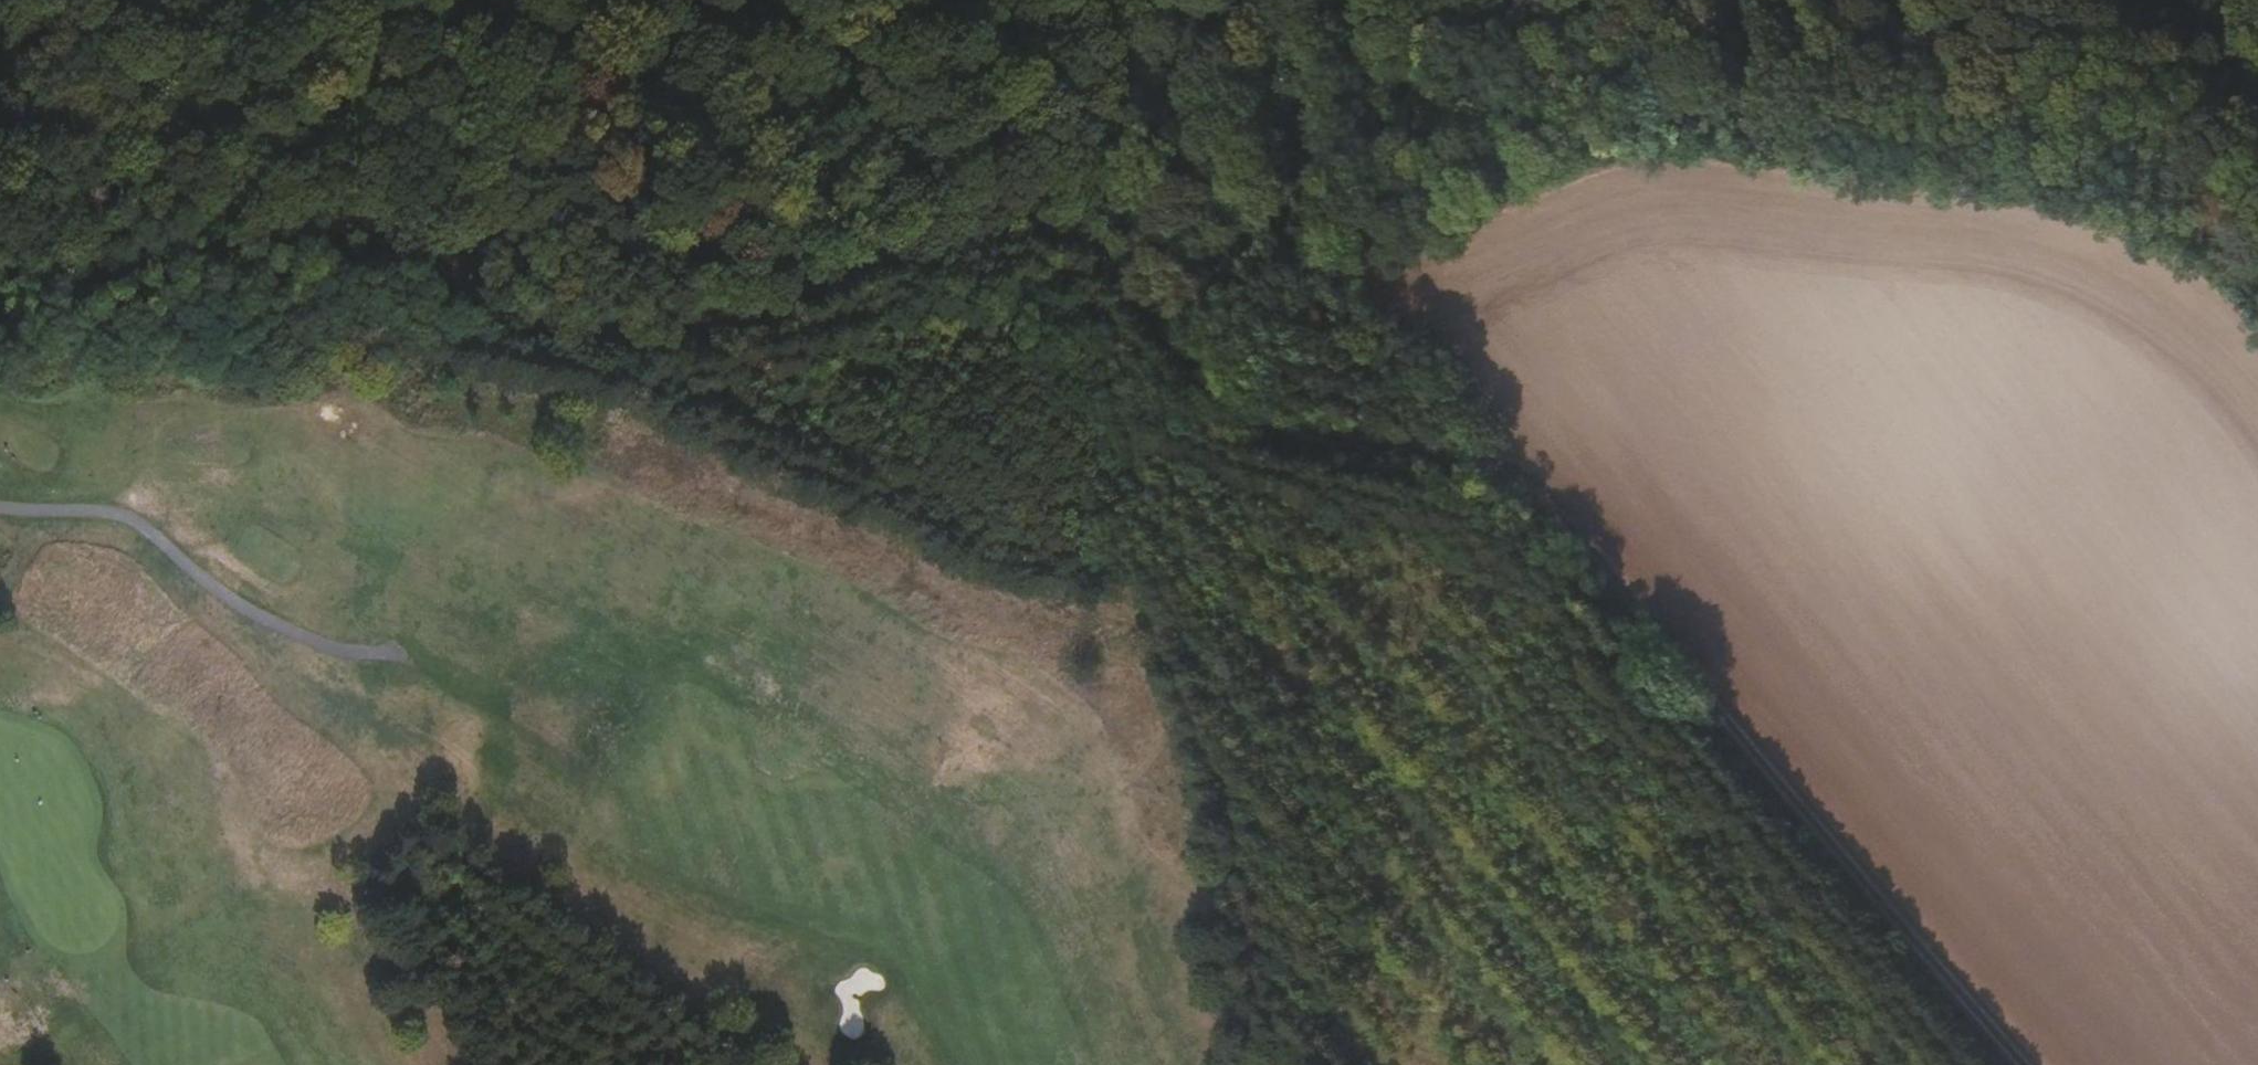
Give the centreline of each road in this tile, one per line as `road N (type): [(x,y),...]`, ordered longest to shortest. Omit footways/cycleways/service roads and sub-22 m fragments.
road 1 (track): [(2031,1064),(1611,575),(1511,491),(1280,423),(1118,259),(994,238),(633,352),(415,253),(326,238),(187,247),(51,305),(0,304)]

